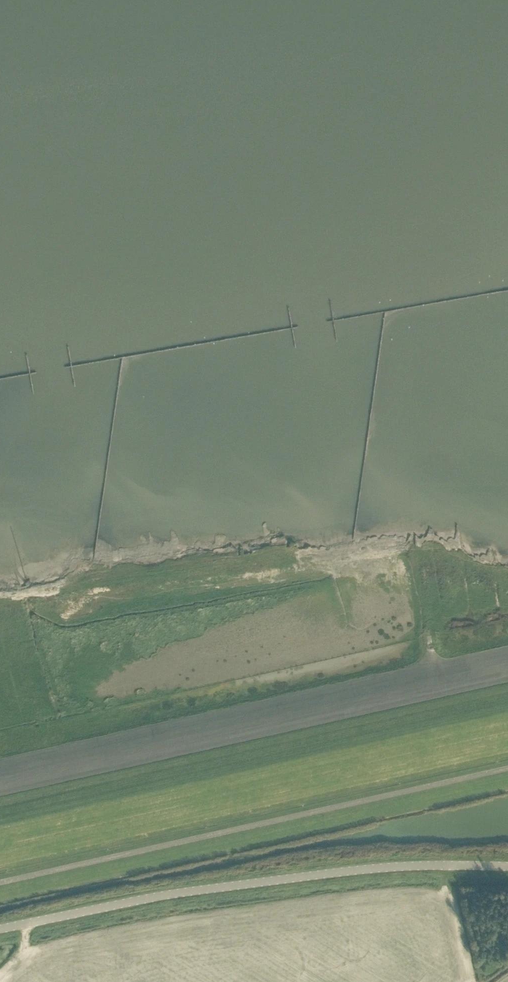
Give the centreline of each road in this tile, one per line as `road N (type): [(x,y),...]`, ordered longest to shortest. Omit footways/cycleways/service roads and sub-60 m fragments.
road 1 (track): [(0,791),(507,679)]
road 2 (tertiary): [(0,929),(185,892),(357,869),(507,866)]

